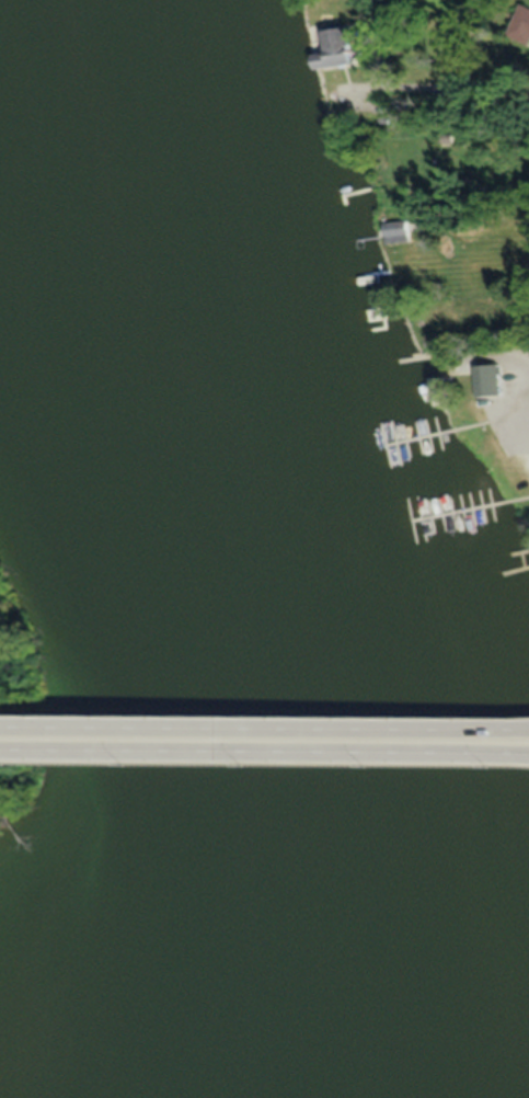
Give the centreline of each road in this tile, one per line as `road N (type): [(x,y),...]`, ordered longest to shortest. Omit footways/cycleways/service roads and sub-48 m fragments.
road 1 (tertiary): [(528,730),(0,724)]
road 2 (tertiary): [(0,748),(528,754)]

